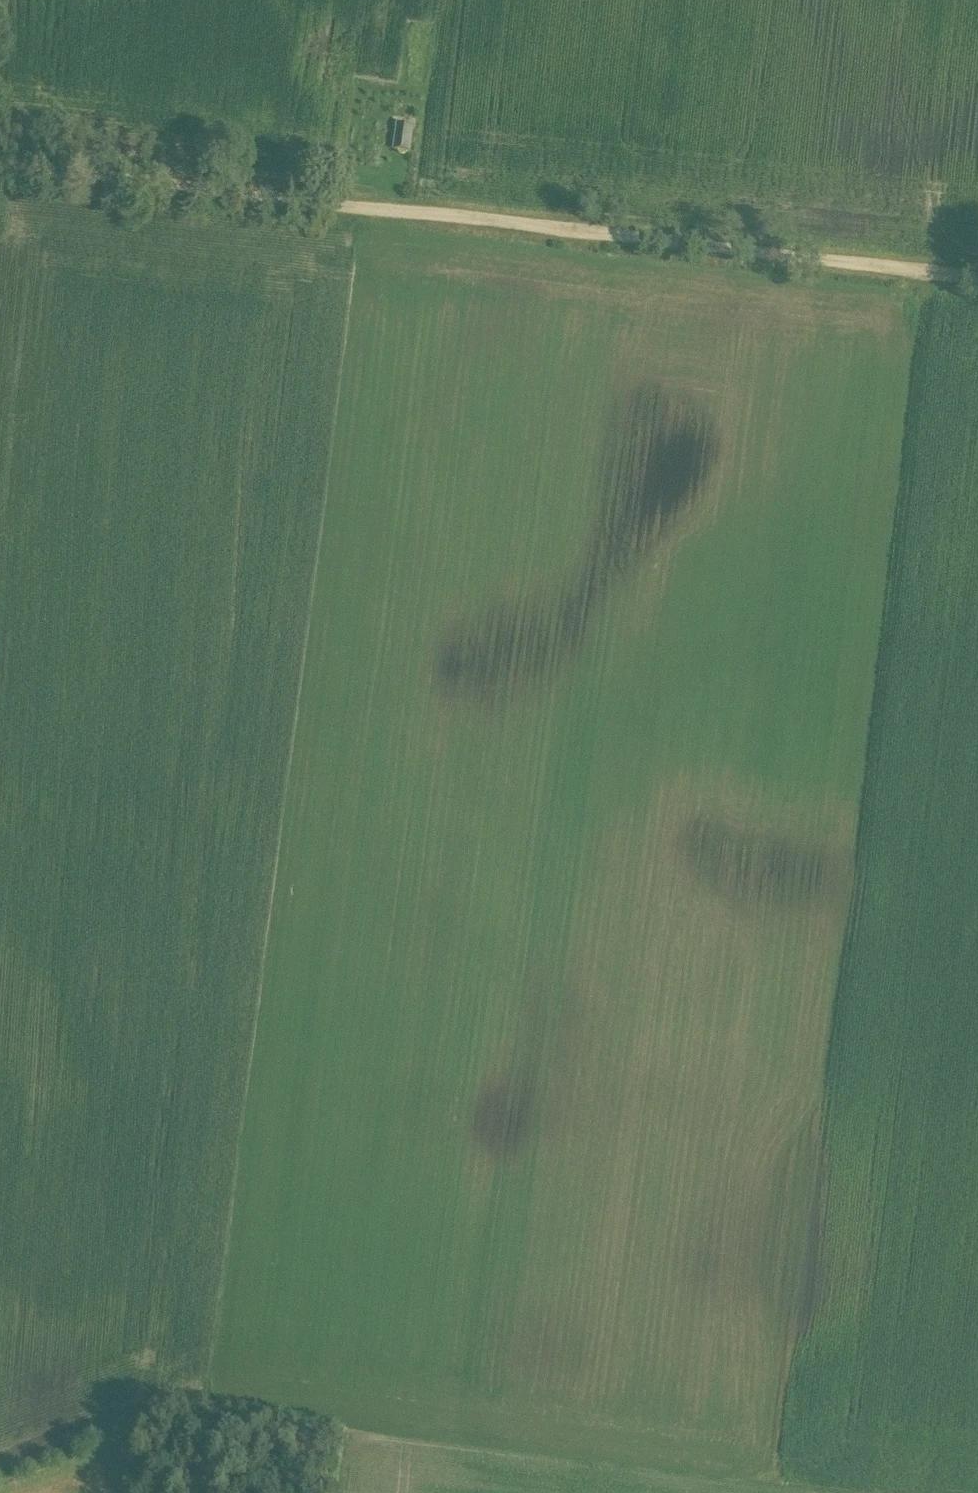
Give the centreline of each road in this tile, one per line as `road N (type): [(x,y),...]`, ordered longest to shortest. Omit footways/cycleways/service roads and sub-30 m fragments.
road 1 (track): [(977,278),(0,168)]

